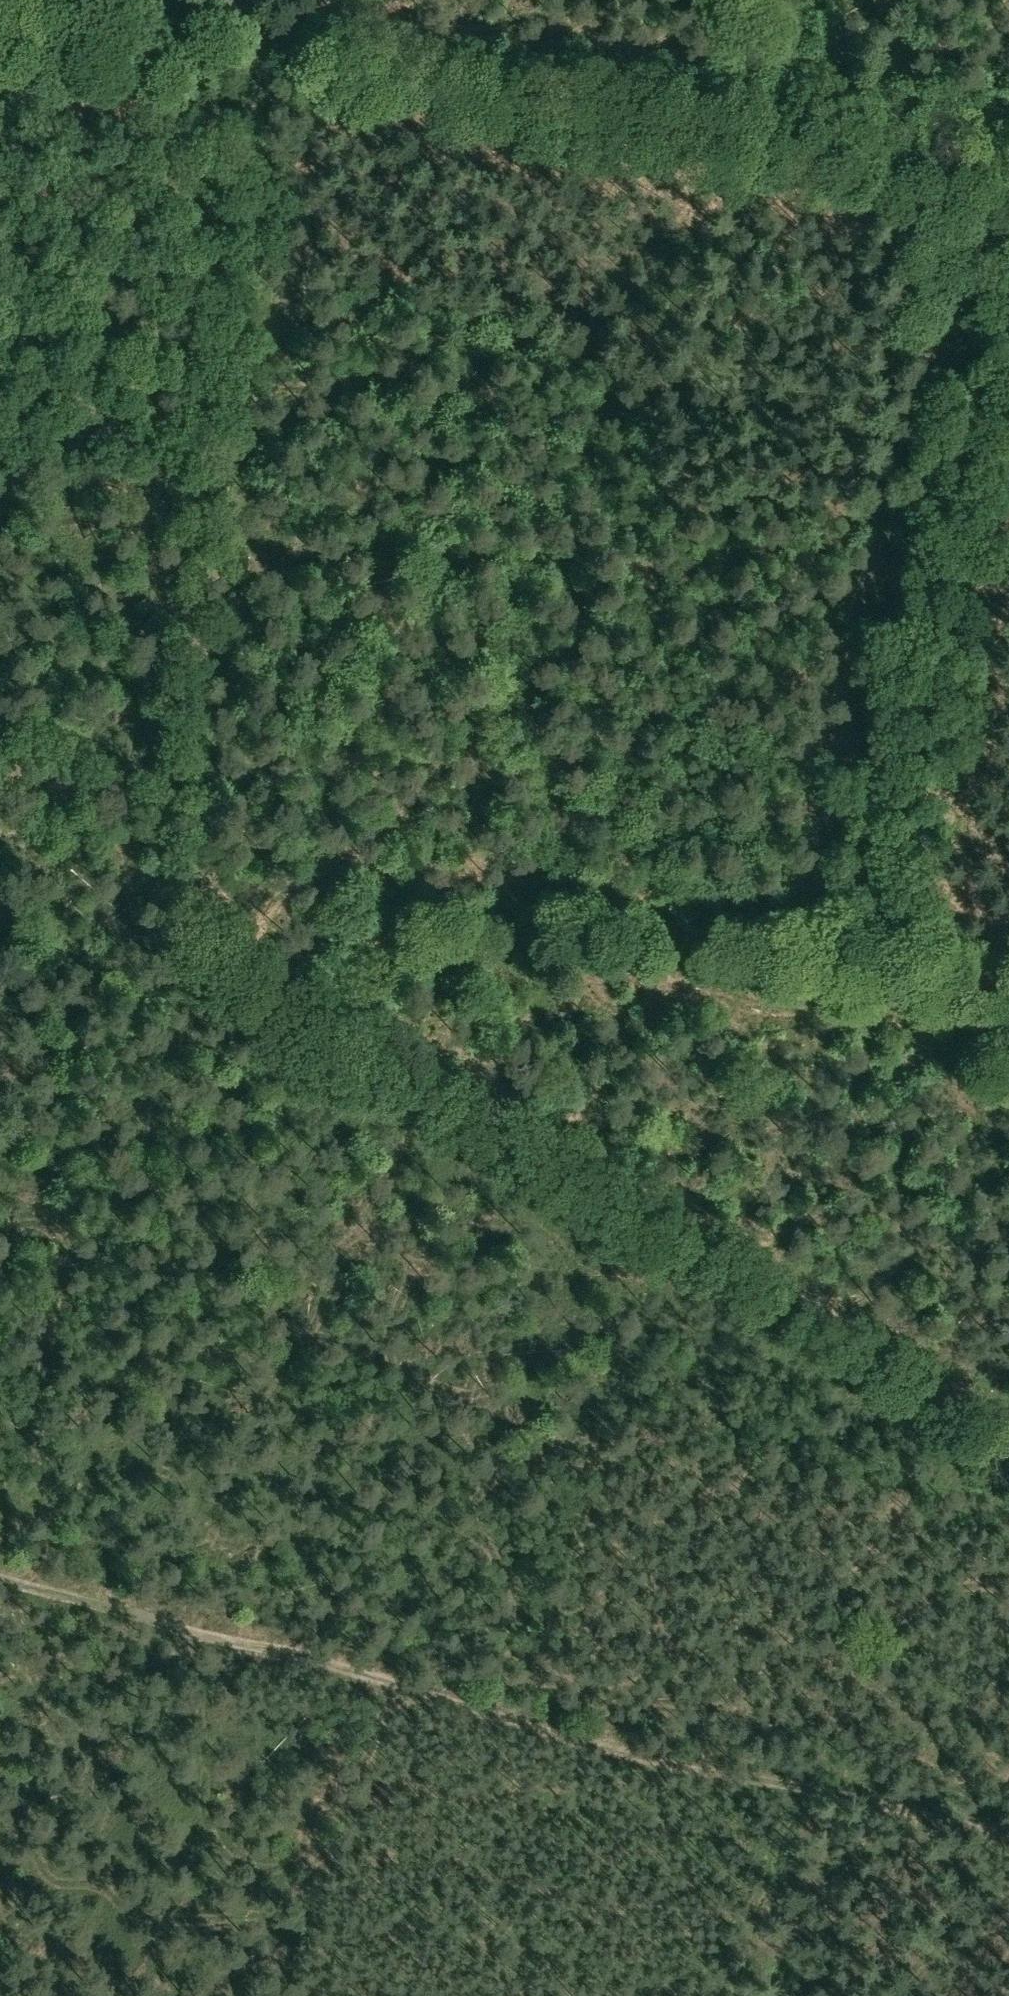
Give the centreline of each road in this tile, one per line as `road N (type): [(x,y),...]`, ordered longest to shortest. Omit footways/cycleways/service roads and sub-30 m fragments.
road 1 (track): [(0,1576),(1008,1832)]
road 2 (track): [(1008,195),(0,47)]

